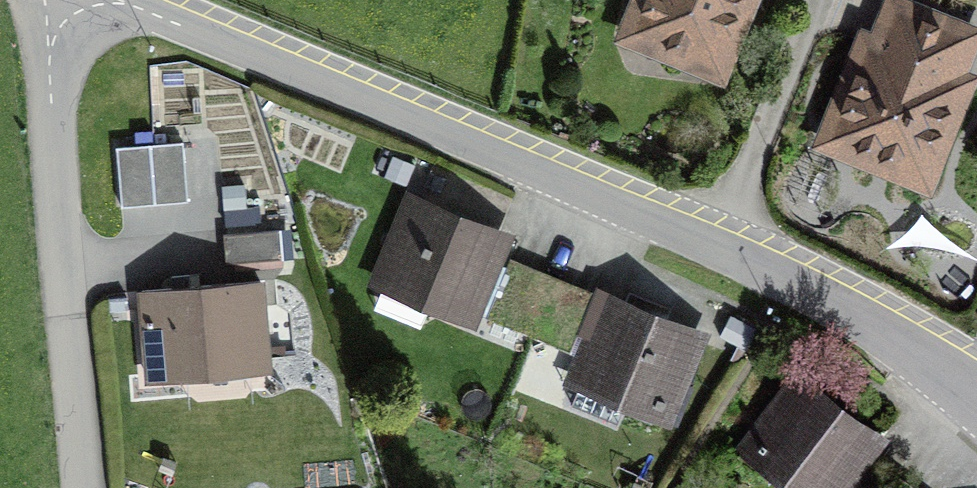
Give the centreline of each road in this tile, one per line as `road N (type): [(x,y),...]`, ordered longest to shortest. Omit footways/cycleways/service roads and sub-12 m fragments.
road 1 (unclassified): [(143,0),(723,238)]
road 2 (residential): [(50,0),(86,487)]
road 3 (unclassified): [(723,238),(933,346),(976,383)]
road 4 (residential): [(821,0),(723,238)]

